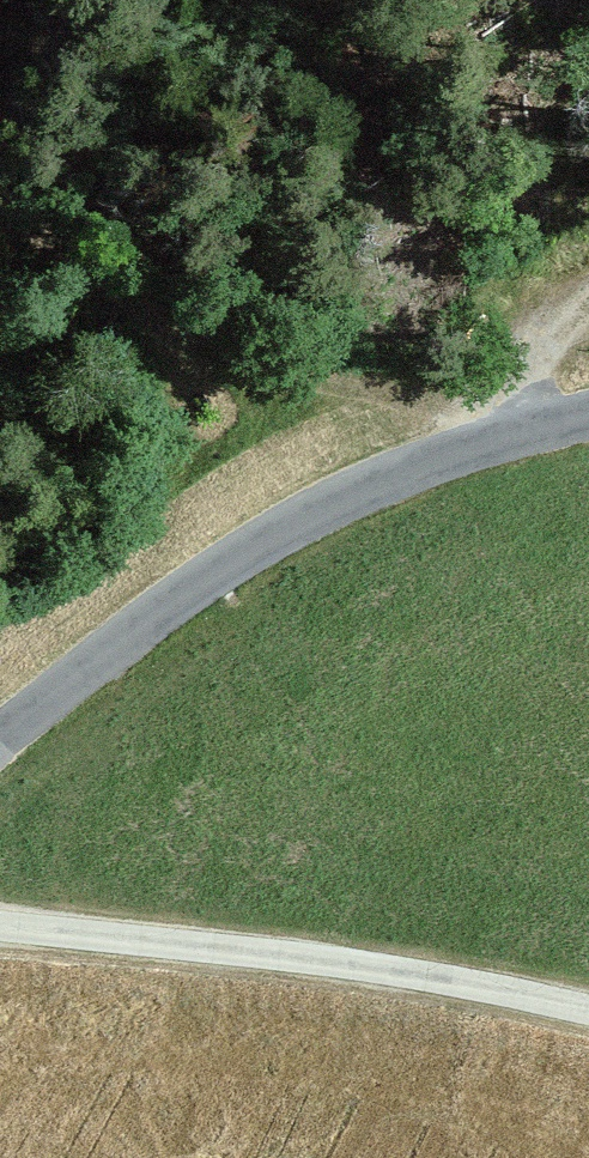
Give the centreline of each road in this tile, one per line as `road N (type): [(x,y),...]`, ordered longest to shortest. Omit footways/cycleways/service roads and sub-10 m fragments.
road 1 (residential): [(0,749),(234,552),(429,452),(588,414)]
road 2 (unclassified): [(588,1010),(341,962),(0,921)]
road 3 (track): [(429,452),(588,279)]

